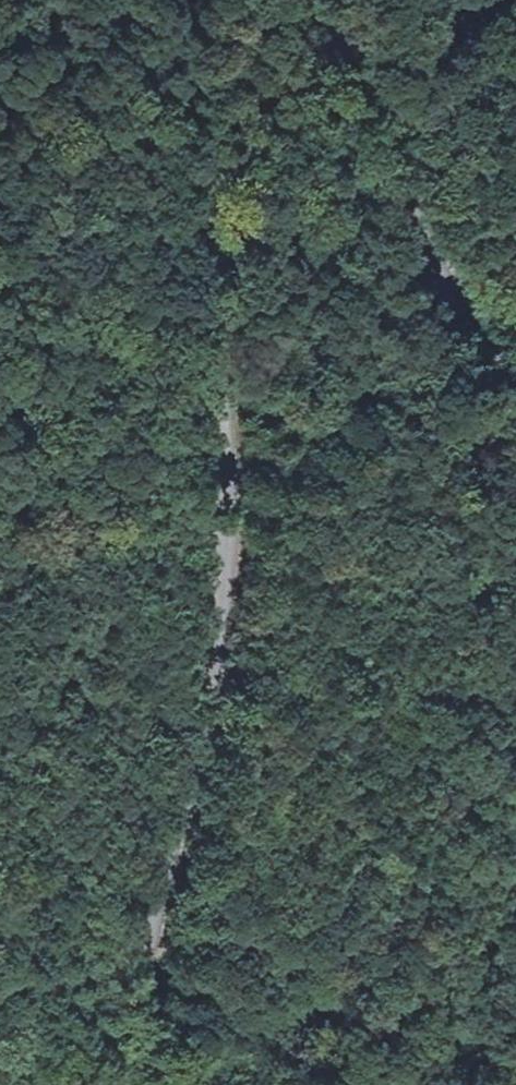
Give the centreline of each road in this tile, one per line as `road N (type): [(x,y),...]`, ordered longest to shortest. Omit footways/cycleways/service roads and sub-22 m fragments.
road 1 (residential): [(170,0),(191,217),(220,365),(229,532),(176,841),(126,1001),(125,1084)]
road 2 (residential): [(515,396),(454,311),(382,144),(300,0)]

